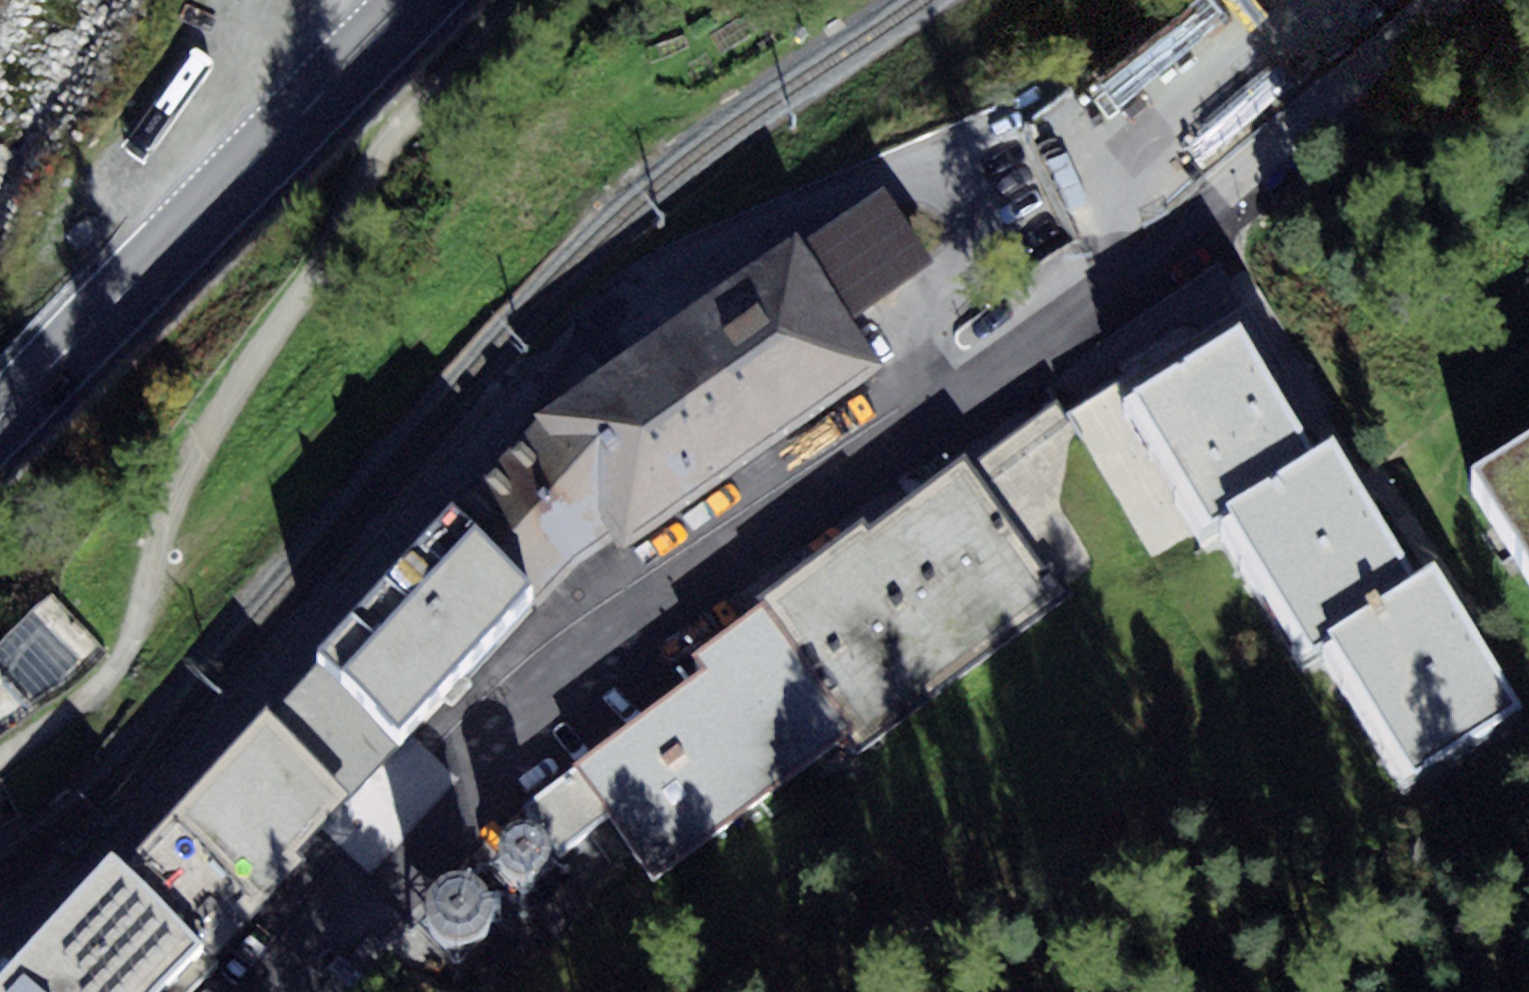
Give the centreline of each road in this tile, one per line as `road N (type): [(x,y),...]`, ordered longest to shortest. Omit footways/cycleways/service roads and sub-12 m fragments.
road 1 (residential): [(0,937),(82,883),(619,305),(865,190),(943,190),(964,217),(952,261),(913,325),(907,364),(932,407)]
road 2 (track): [(0,763),(117,664),(206,448),(379,152),(519,0)]
road 3 (residential): [(257,991),(573,648),(932,407)]
road 4 (residential): [(932,407),(1528,6)]
road 5 (primary): [(415,0),(0,417)]

